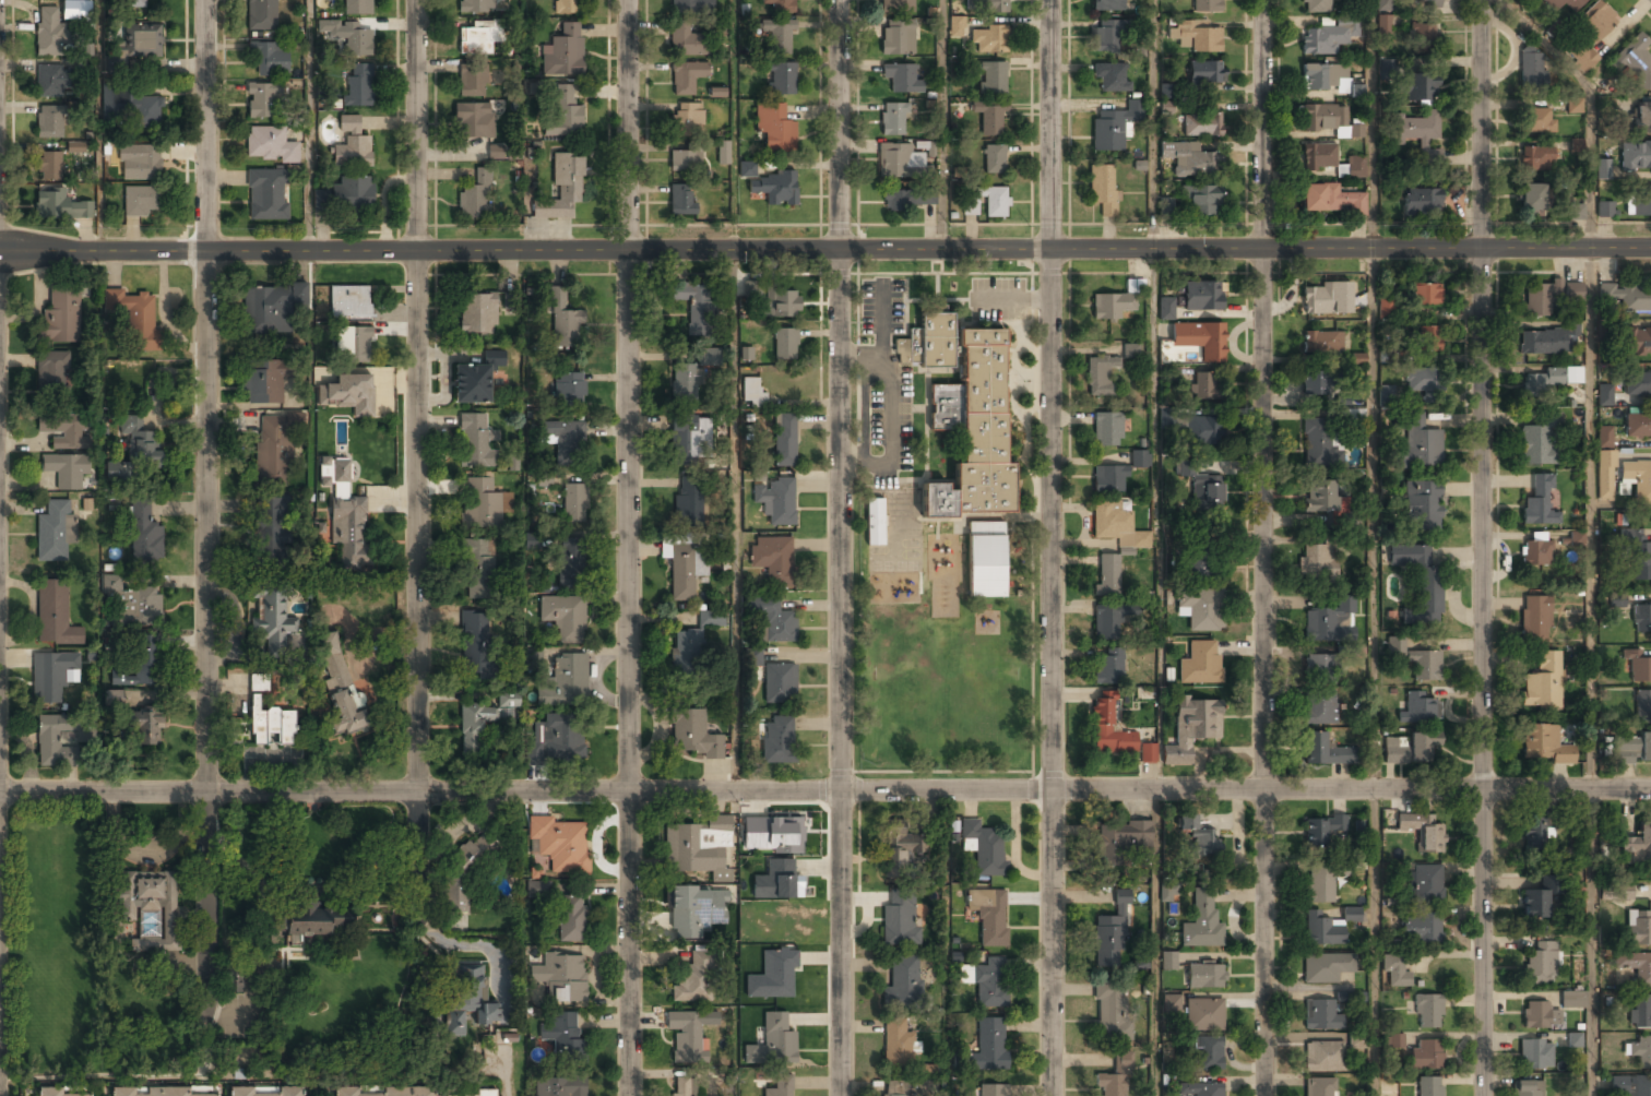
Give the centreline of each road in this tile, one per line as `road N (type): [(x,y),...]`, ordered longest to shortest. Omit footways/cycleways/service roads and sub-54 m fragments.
road 1 (residential): [(1650,789),(0,795)]
road 2 (tertiary): [(0,251),(1650,249)]
road 3 (tertiary): [(1482,0),(1485,1095)]
road 4 (residential): [(1049,0),(1052,1095)]
road 5 (residential): [(839,0),(840,1095)]
road 6 (residential): [(1263,0),(1264,1095)]
road 7 (residential): [(628,0),(628,1095)]
road 8 (residential): [(206,0),(207,794)]
road 9 (residential): [(417,0),(417,793)]
road 10 (residential): [(207,1008),(207,794)]
road 11 (residential): [(417,957),(417,793)]

